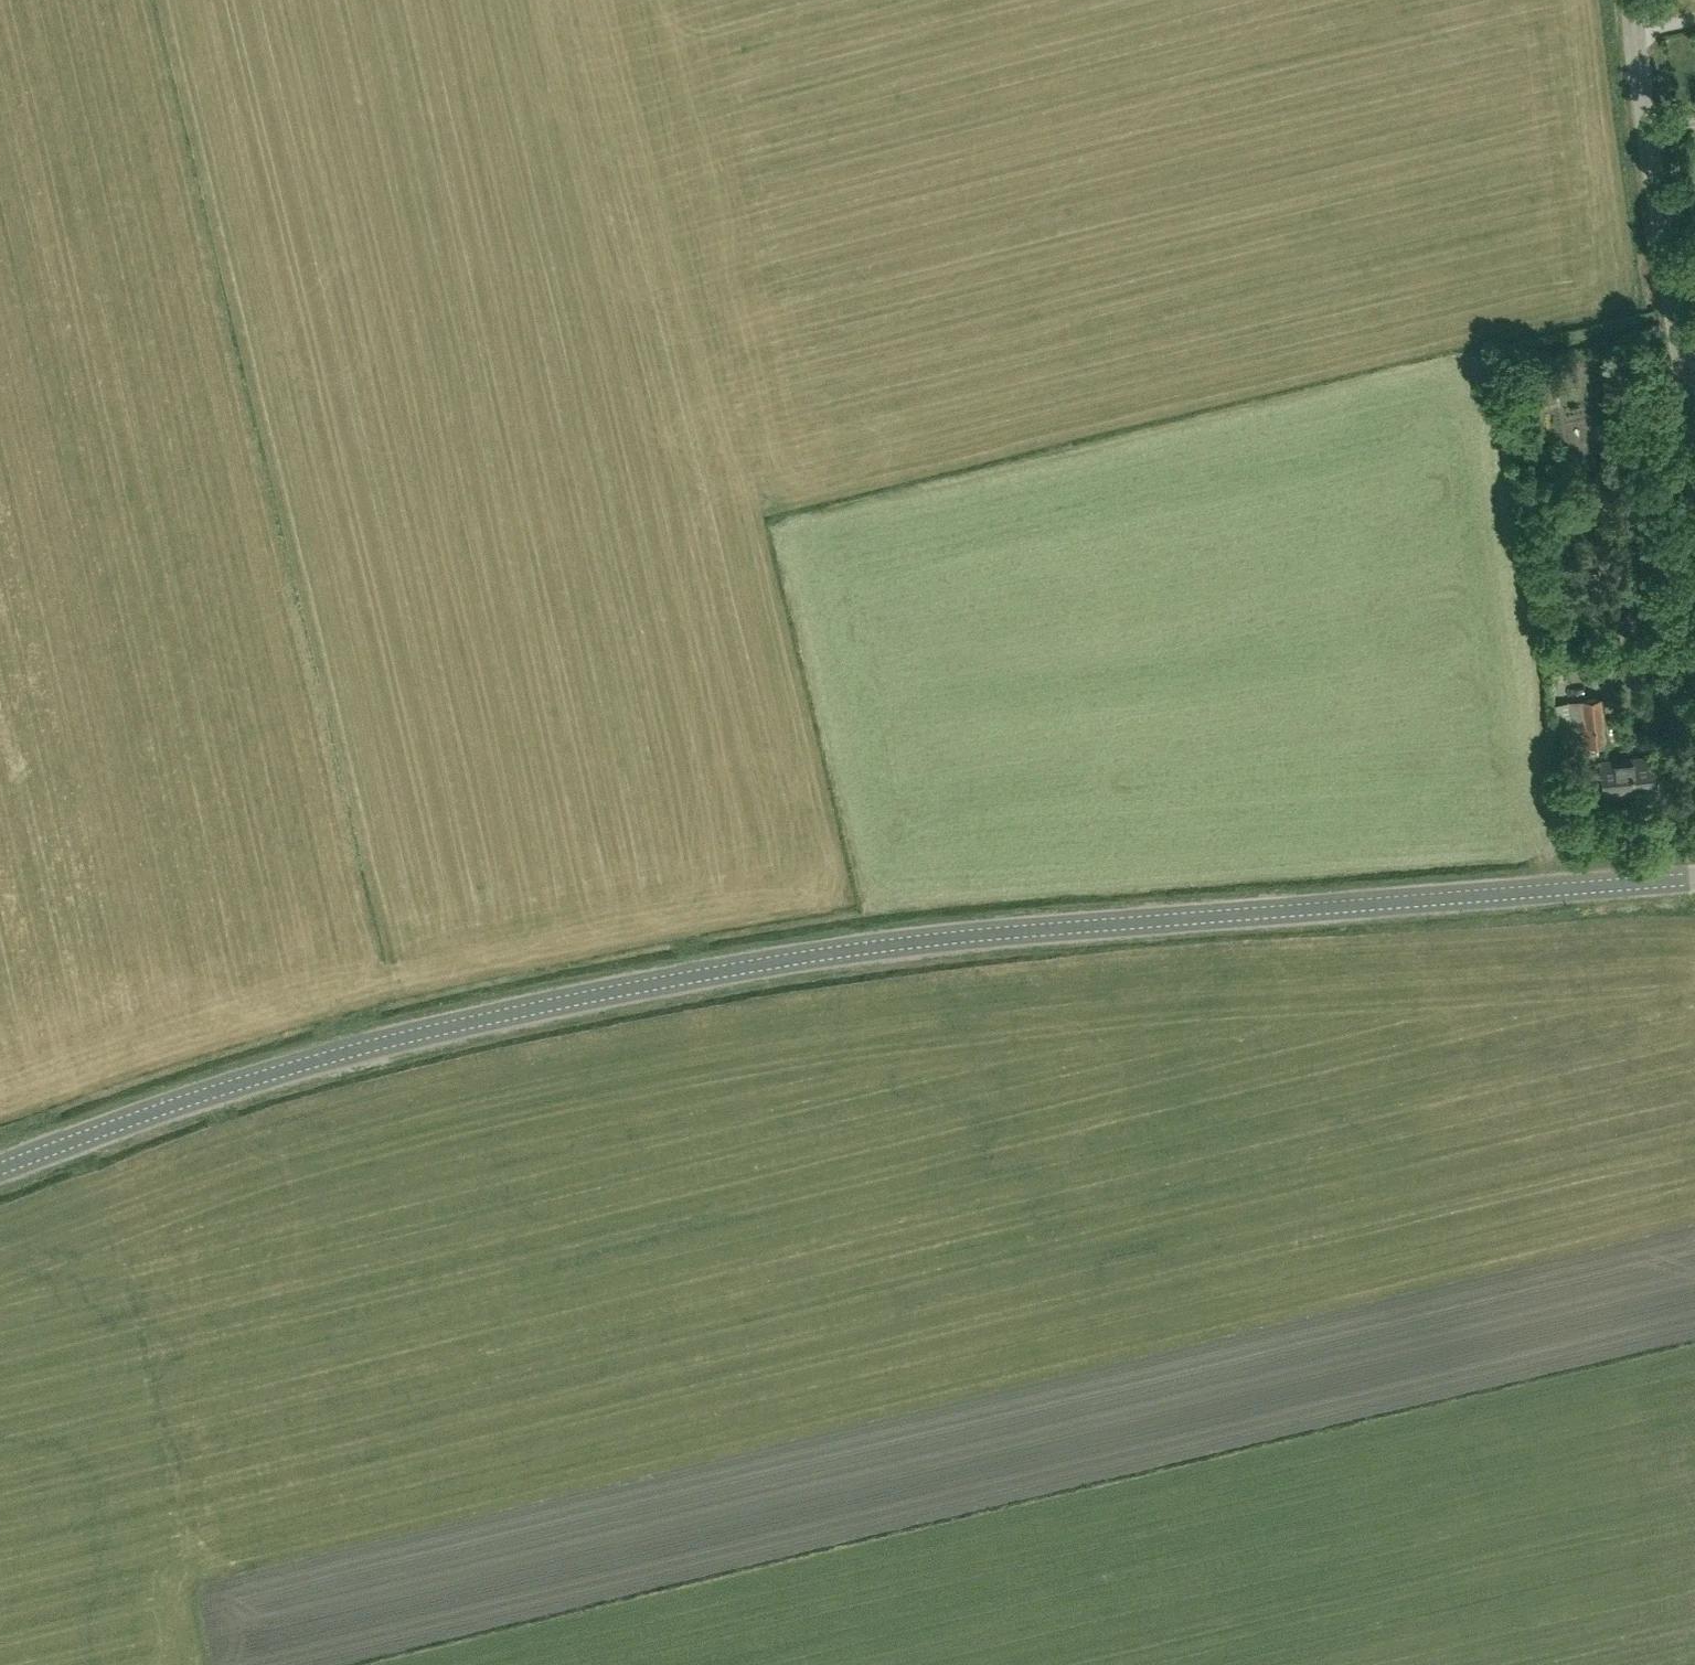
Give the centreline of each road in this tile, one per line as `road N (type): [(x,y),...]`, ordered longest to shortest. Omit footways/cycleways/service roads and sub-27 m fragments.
road 1 (tertiary): [(0,1167),(359,1050),(791,959),(1114,922),(1694,878)]
road 2 (unclassified): [(1694,465),(1632,0)]

